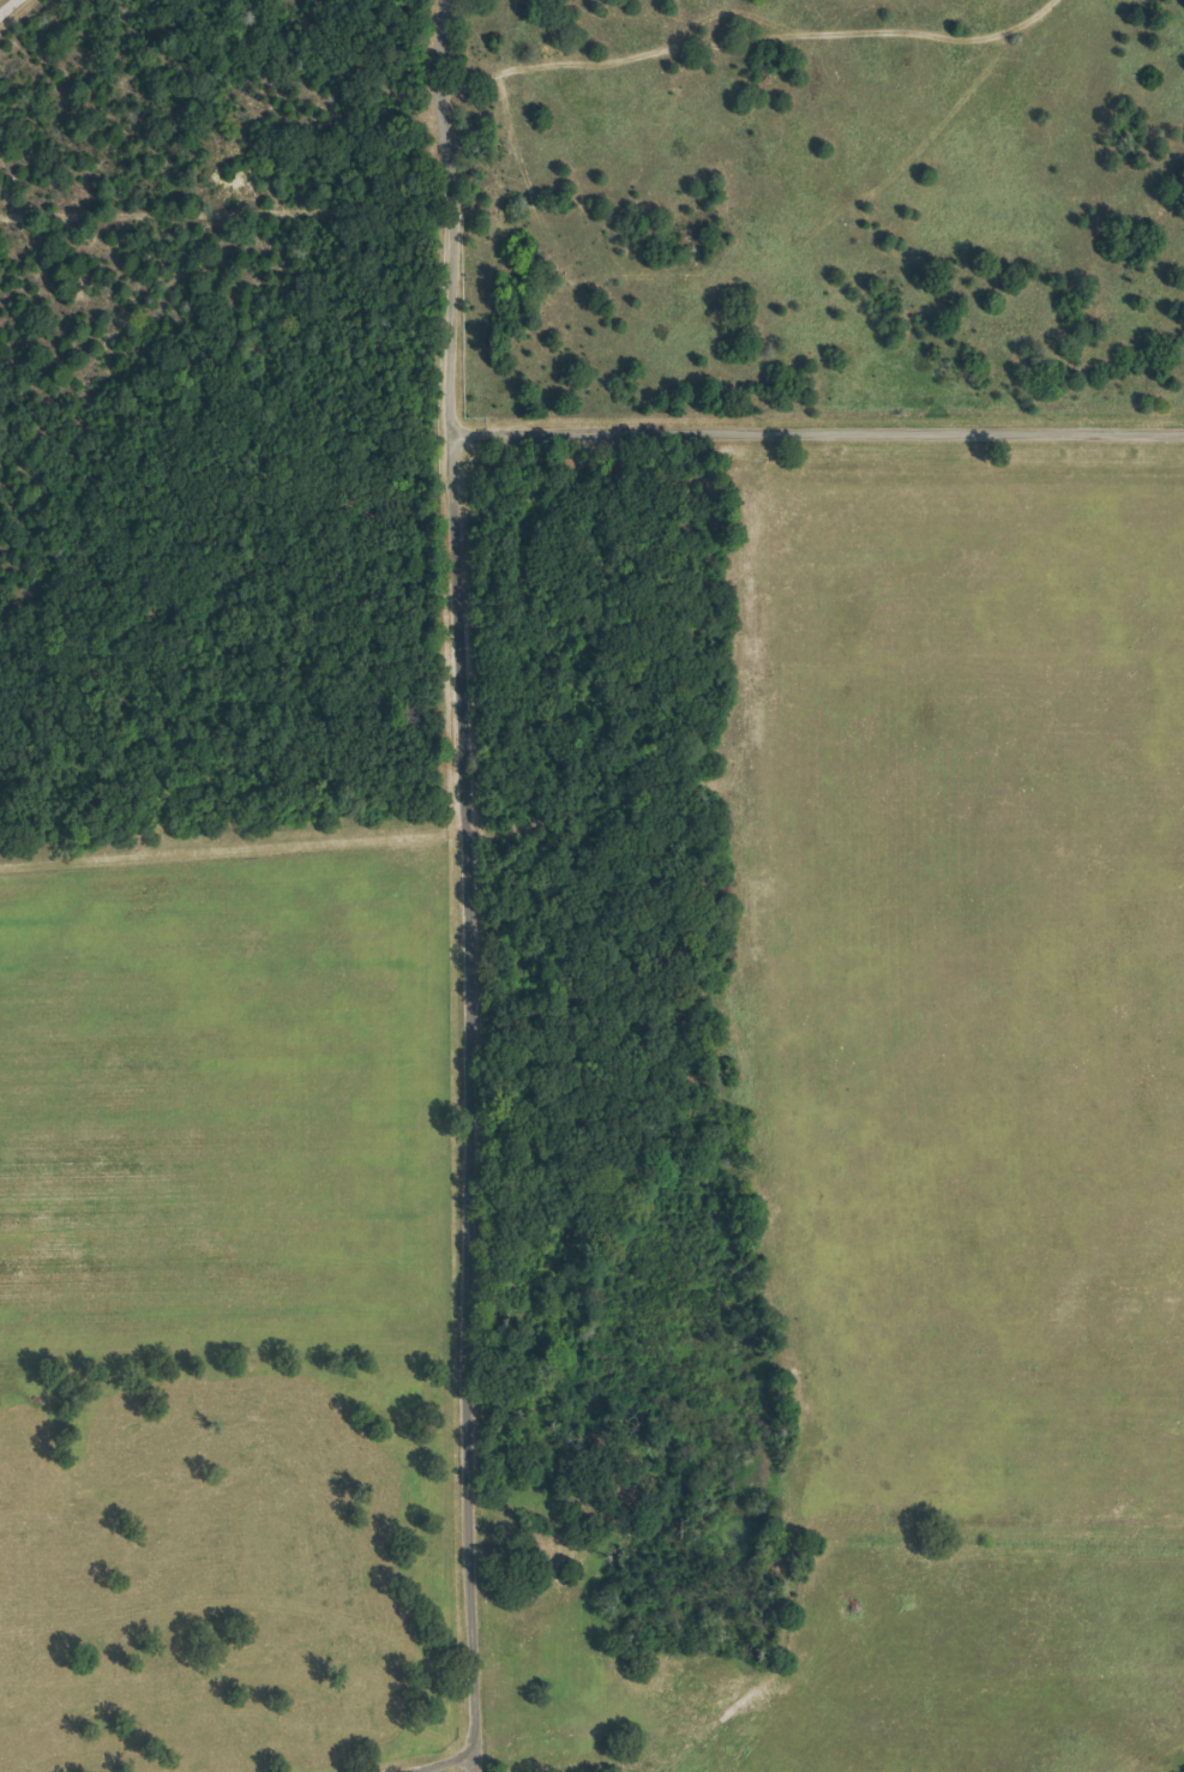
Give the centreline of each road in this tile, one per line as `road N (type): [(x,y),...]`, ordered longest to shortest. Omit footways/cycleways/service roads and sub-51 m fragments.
road 1 (residential): [(440,0),(476,1752)]
road 2 (residential): [(445,440),(1183,435)]

